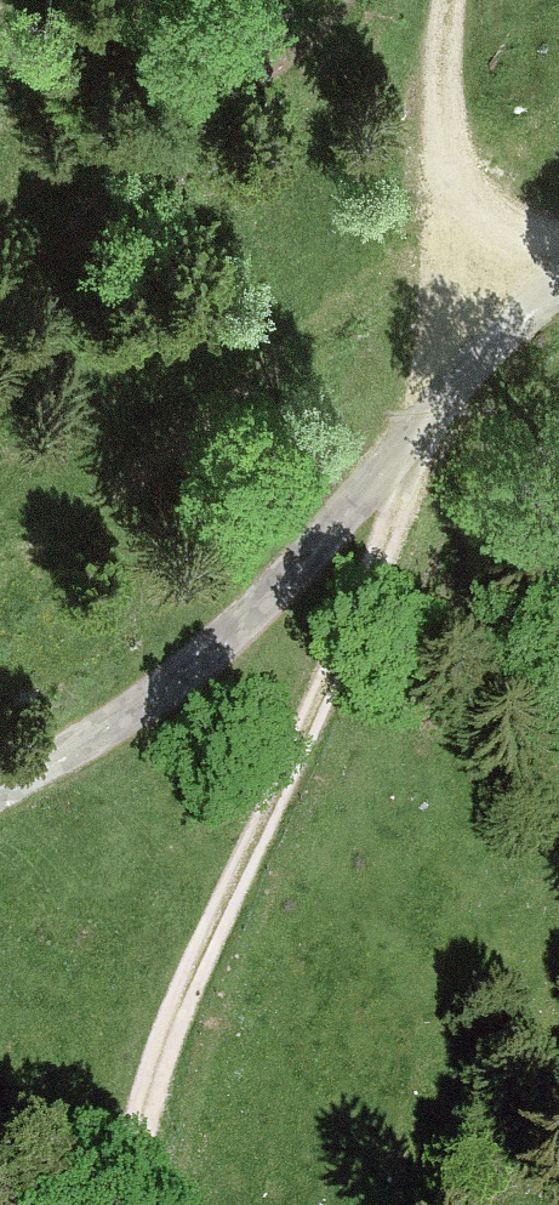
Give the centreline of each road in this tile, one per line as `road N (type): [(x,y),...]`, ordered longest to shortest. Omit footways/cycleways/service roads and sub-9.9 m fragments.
road 1 (track): [(425,430),(313,725),(210,944),(169,1058),(133,1204)]
road 2 (unclassified): [(558,294),(192,672),(98,743),(0,799)]
road 3 (track): [(526,323),(457,233),(440,168),(450,0)]

